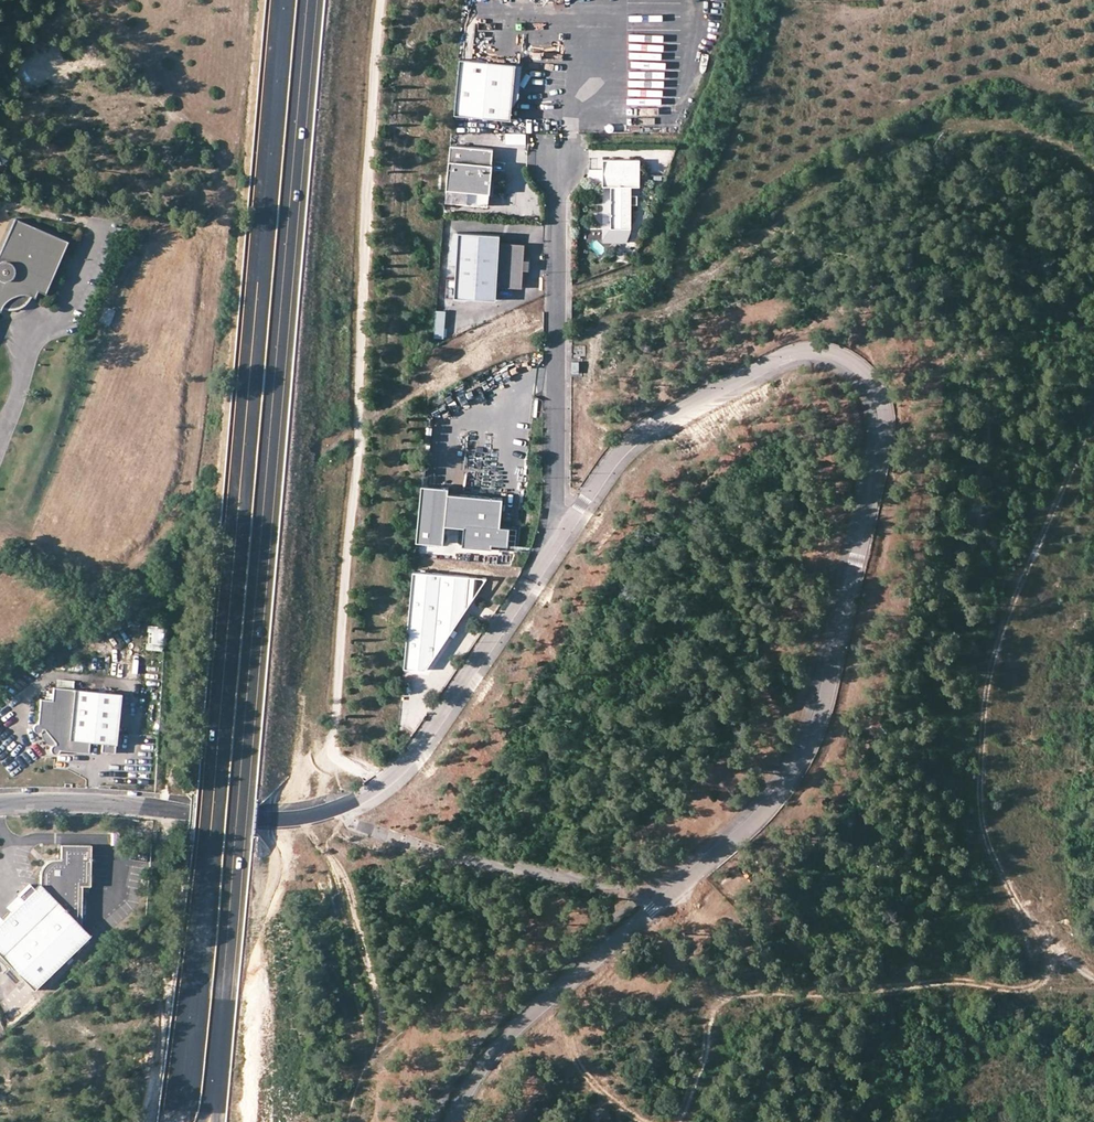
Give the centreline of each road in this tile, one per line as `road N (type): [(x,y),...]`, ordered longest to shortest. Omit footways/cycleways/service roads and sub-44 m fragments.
road 1 (tertiary): [(457,1121),(477,1079),(525,1022),(730,844),(802,755),(831,671),(884,437),(877,391),(860,369),(820,352),(785,357),(636,436),(581,504),(429,737),(380,786),(347,806),(264,819),(91,802),(0,803)]
road 2 (primary): [(283,0),(209,848),(174,1121)]
road 3 (primary): [(211,1121),(310,0)]
road 4 (track): [(383,0),(359,450),(323,812)]
road 5 (track): [(1093,984),(1003,876),(980,806),(999,655),(1093,417)]
road 6 (track): [(349,1121),(363,1054),(357,983),(328,860),(306,817)]
road 7 (track): [(360,1076),(410,1024),(453,1007),(501,1016)]

